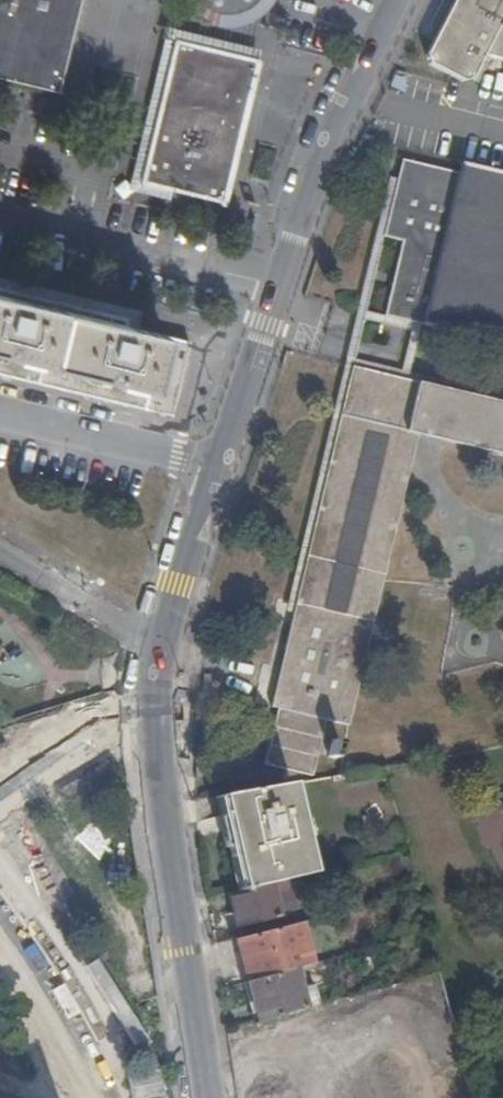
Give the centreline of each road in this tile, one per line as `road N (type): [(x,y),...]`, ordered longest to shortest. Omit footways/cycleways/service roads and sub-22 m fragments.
road 1 (unclassified): [(394,0),(312,147),(209,463)]
road 2 (unclassified): [(158,645),(156,754),(207,1097)]
road 3 (residential): [(209,463),(0,413)]
road 4 (unclassified): [(209,463),(158,645)]
road 5 (residential): [(0,553),(158,645)]

